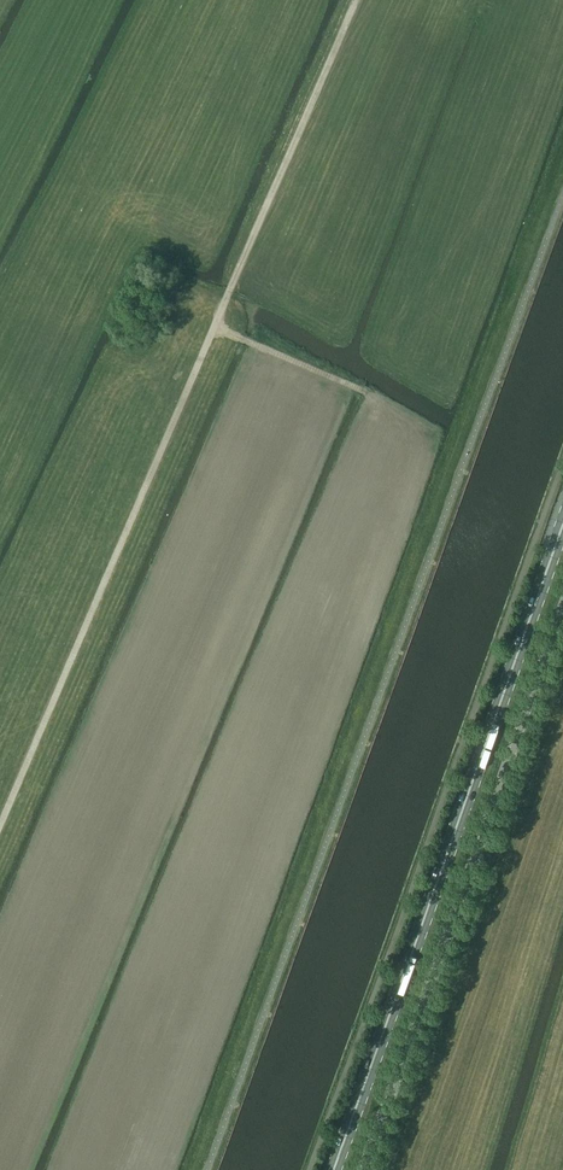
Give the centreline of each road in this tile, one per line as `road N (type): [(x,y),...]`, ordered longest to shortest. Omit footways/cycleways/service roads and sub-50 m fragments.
road 1 (track): [(0,827),(360,0)]
road 2 (primary): [(335,1169),(562,520)]
road 3 (unclassified): [(363,1169),(562,606)]

